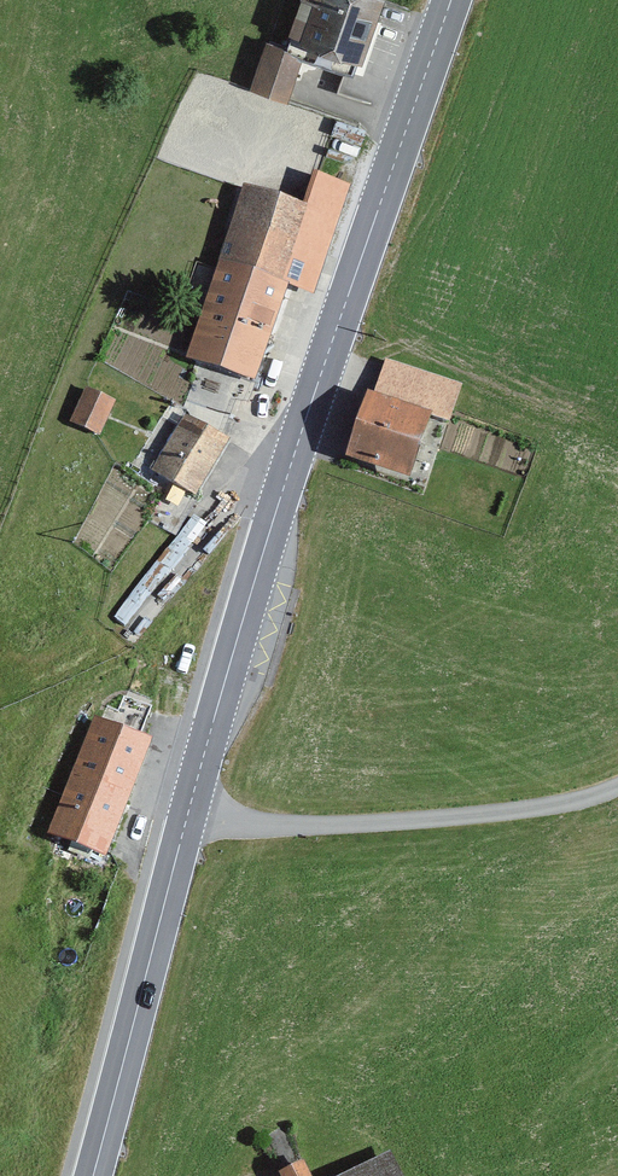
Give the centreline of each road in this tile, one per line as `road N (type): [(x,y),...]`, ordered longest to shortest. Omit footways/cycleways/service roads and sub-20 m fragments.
road 1 (primary): [(449,0),(295,447),(190,810)]
road 2 (residential): [(190,810),(289,827),(535,806),(617,783)]
road 3 (primary): [(190,810),(90,1175)]

